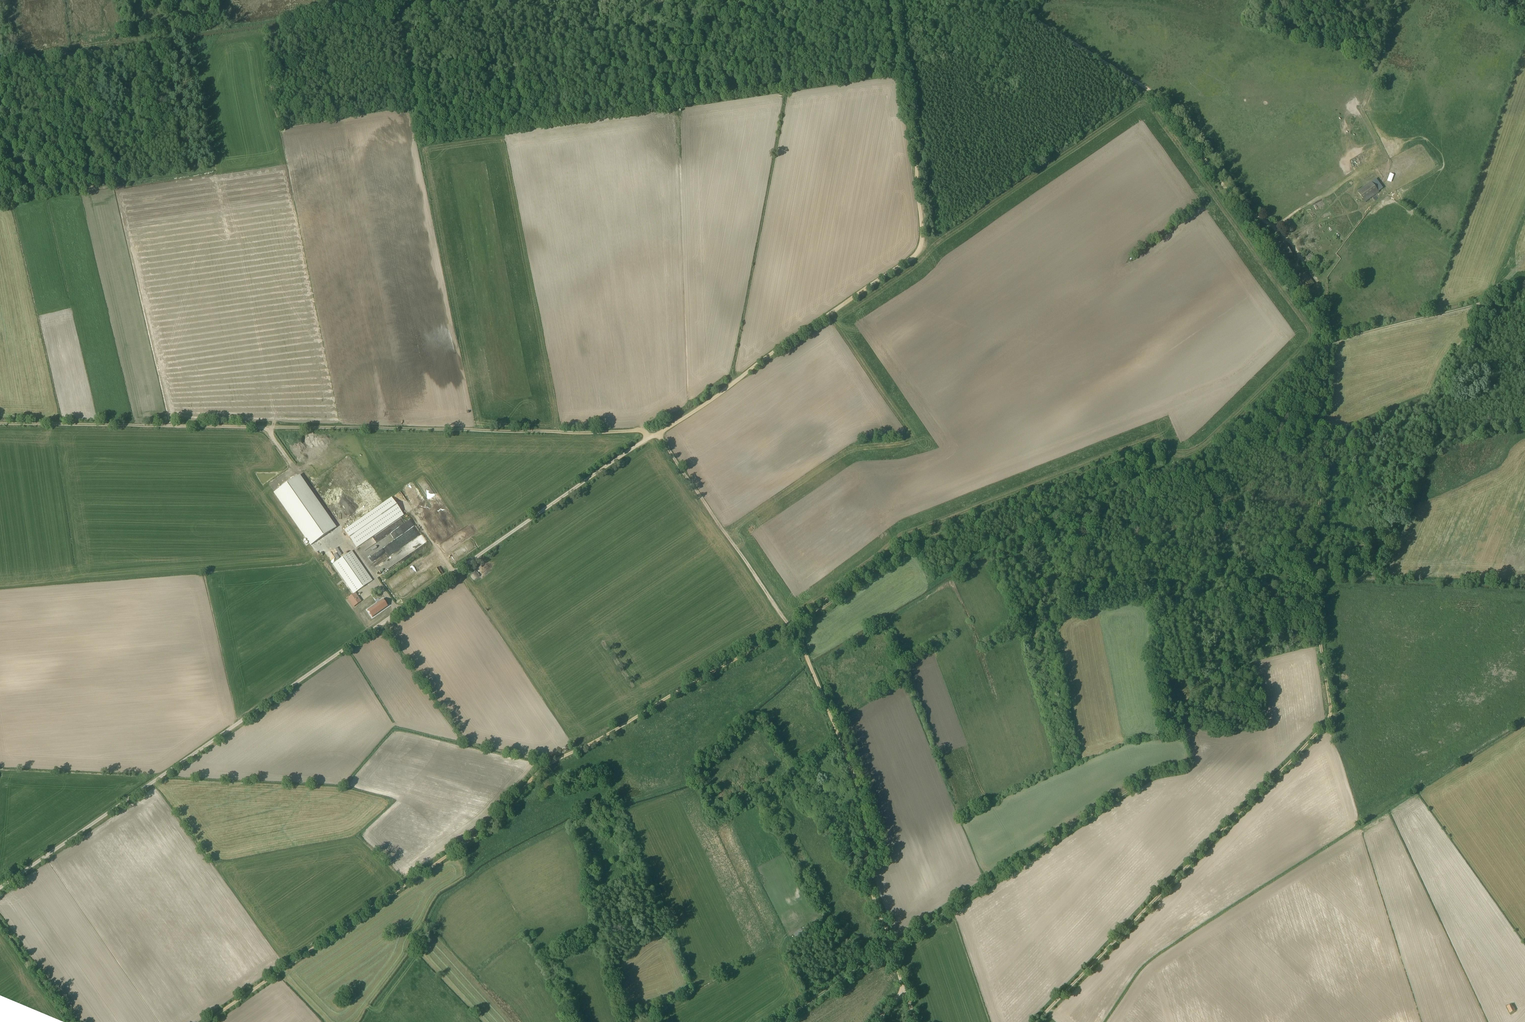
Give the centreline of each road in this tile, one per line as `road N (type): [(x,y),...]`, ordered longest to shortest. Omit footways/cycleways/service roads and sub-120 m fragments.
road 1 (unclassified): [(0,888),(650,438)]
road 2 (track): [(206,1021),(472,836),(541,770),(791,627)]
road 3 (track): [(0,423),(657,433)]
road 4 (track): [(1036,1021),(1330,719),(1311,568)]
road 5 (track): [(657,433),(923,246),(894,0)]
road 6 (track): [(1001,0),(1156,95),(1228,194),(1291,246),(1315,281)]
road 7 (track): [(791,627),(914,543),(1159,446)]
road 8 (track): [(1311,568),(1330,343),(1481,304)]
road 9 (track): [(890,948),(868,880),(857,786),(791,627)]
road 10 (track): [(890,948),(1138,783)]
road 11 (track): [(1311,568),(1244,576),(1211,457),(1155,470),(1147,450)]
road 12 (track): [(657,433),(791,627)]
road 13 (track): [(0,201),(217,167)]
road 14 (track): [(780,1021),(890,948)]

